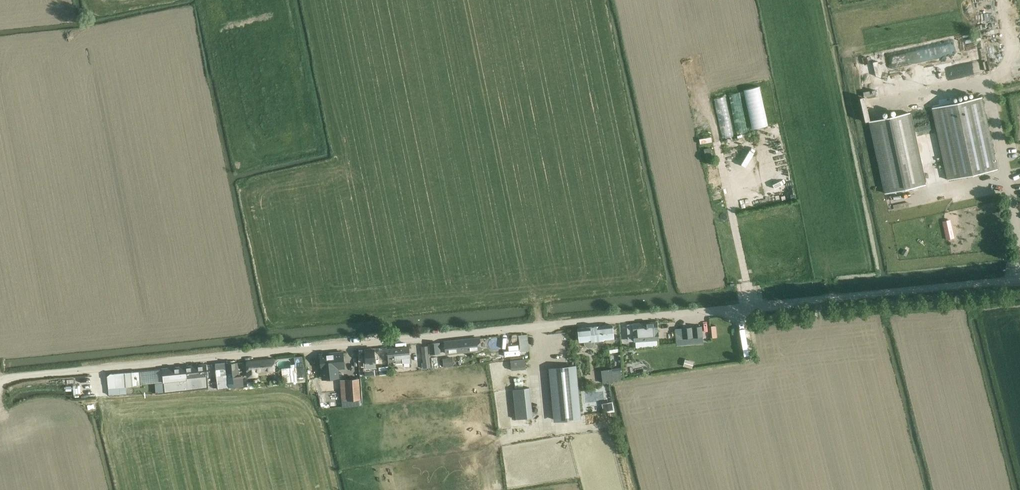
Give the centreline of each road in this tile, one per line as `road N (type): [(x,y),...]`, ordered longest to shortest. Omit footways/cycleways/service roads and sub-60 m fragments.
road 1 (unclassified): [(0,382),(1019,279)]

